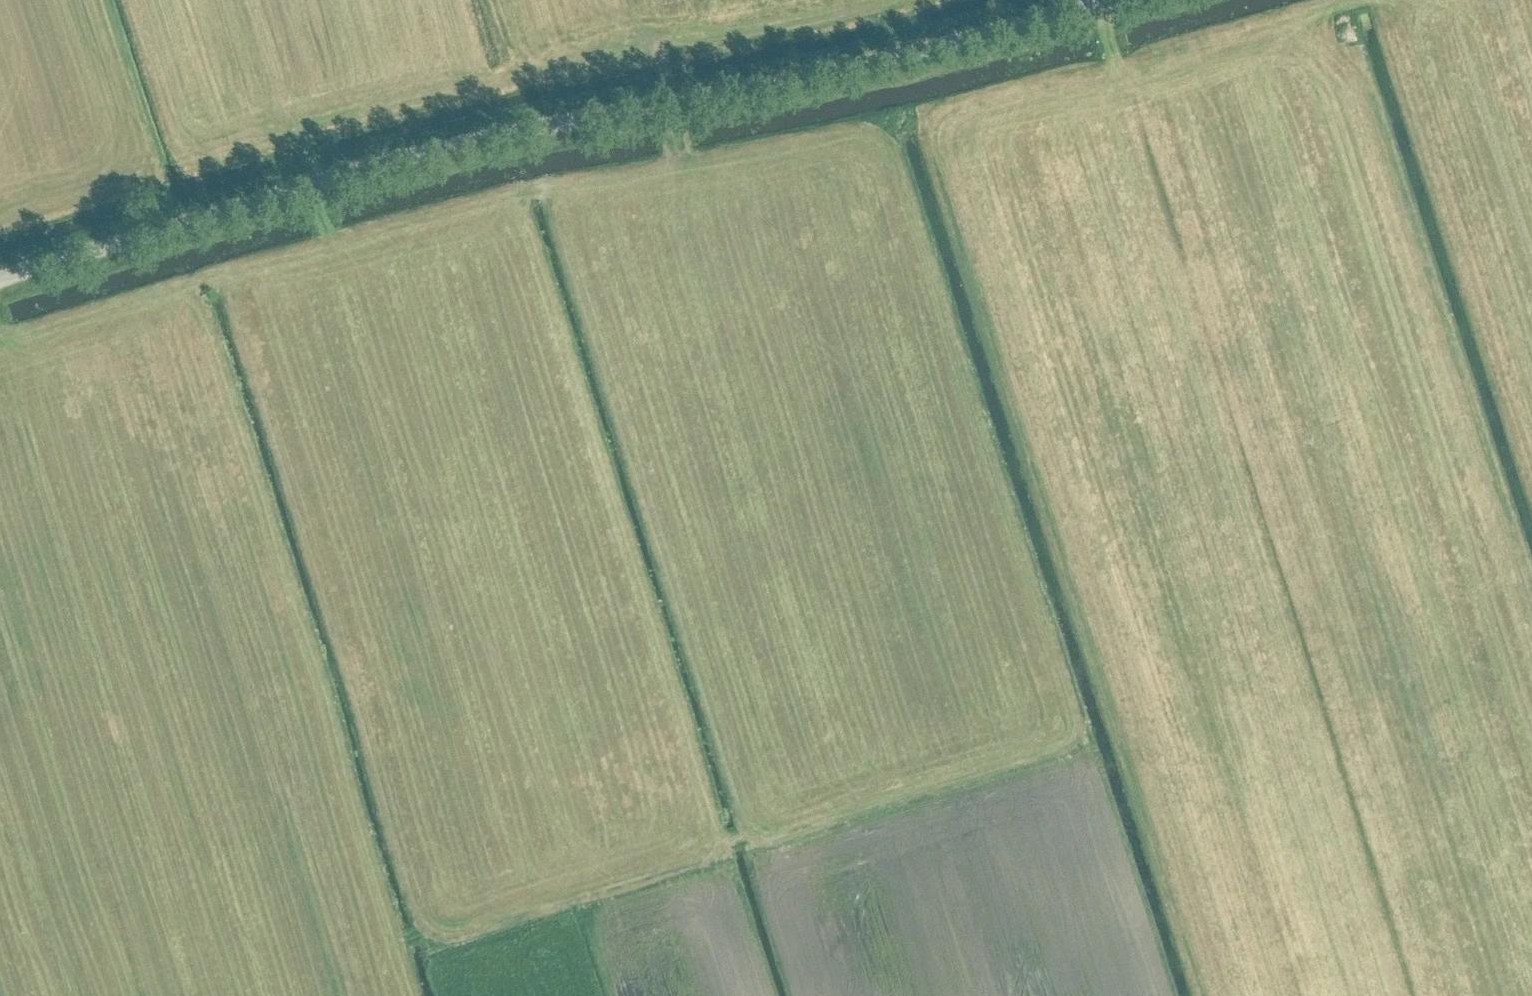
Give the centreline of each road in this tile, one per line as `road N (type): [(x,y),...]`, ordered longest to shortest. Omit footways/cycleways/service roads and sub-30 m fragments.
road 1 (tertiary): [(0,279),(405,162),(733,95),(1129,0)]

